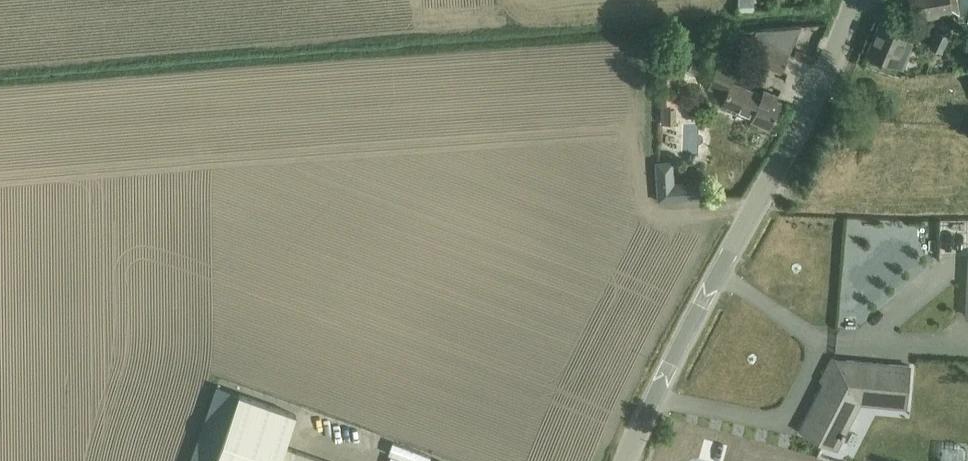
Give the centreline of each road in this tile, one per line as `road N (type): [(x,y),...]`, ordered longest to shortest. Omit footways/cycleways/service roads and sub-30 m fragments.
road 1 (unclassified): [(625,460),(833,61),(854,0)]

